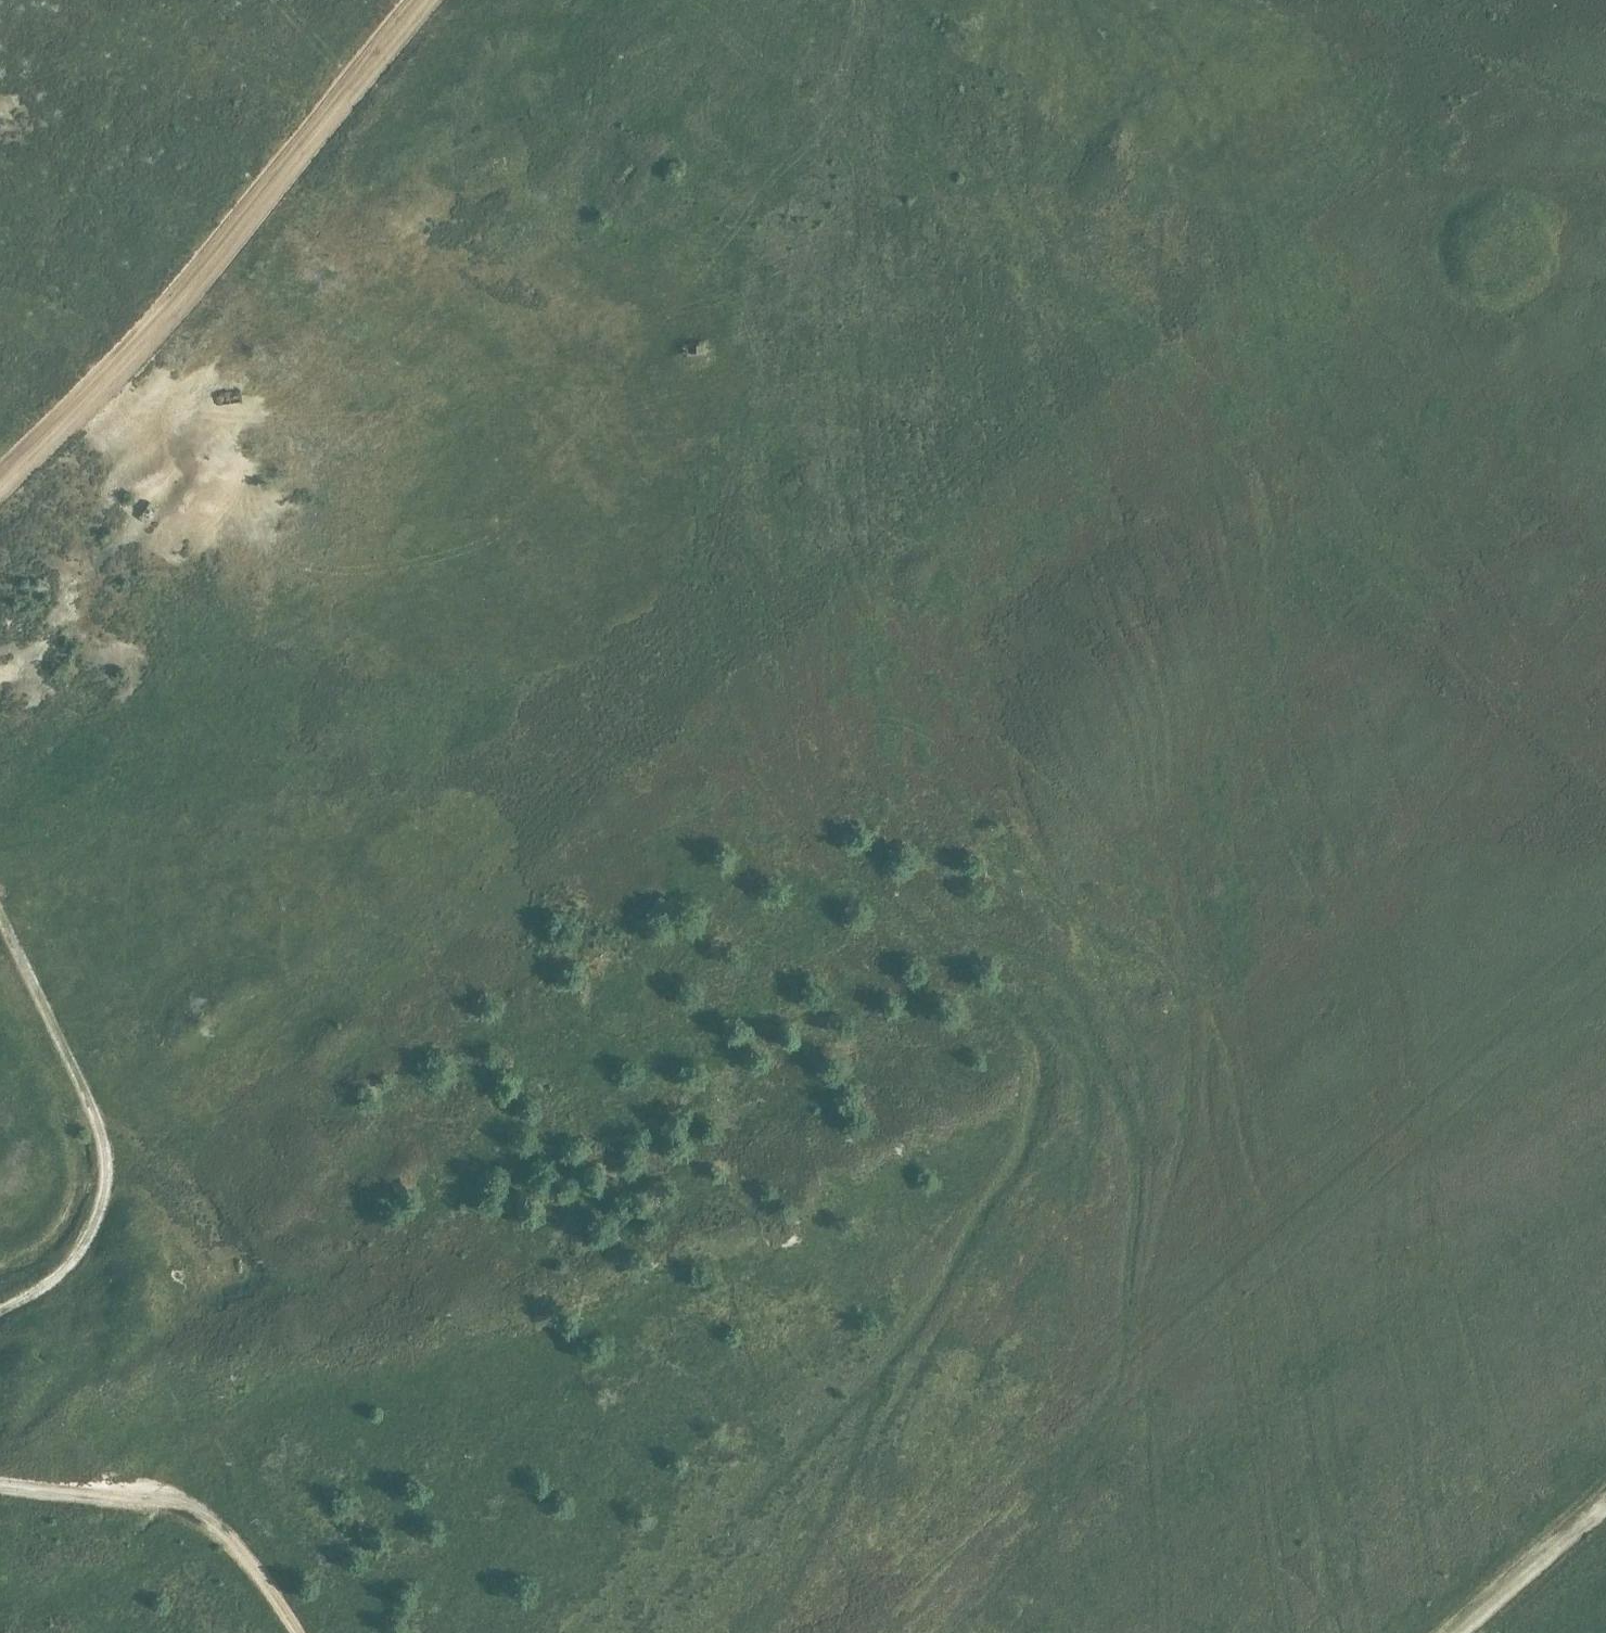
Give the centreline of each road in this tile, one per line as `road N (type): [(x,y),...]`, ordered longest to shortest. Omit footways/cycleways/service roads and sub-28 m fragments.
road 1 (track): [(0,490),(223,248),(428,0)]
road 2 (track): [(0,1312),(56,1279),(81,1247),(103,1172),(94,1110),(0,912)]
road 3 (track): [(0,1487),(186,1511),(265,1581),(298,1632)]
road 4 (track): [(1456,1632),(1605,1498)]

